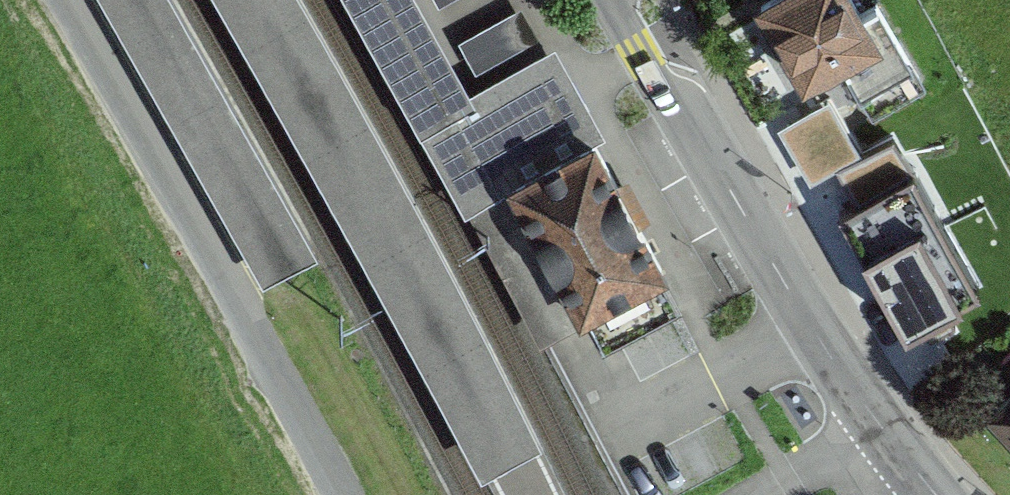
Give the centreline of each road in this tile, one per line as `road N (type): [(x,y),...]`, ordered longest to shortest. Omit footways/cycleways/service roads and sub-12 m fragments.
road 1 (unclassified): [(925,482),(813,326),(622,0)]
road 2 (unclassified): [(64,0),(224,267),(344,494)]

